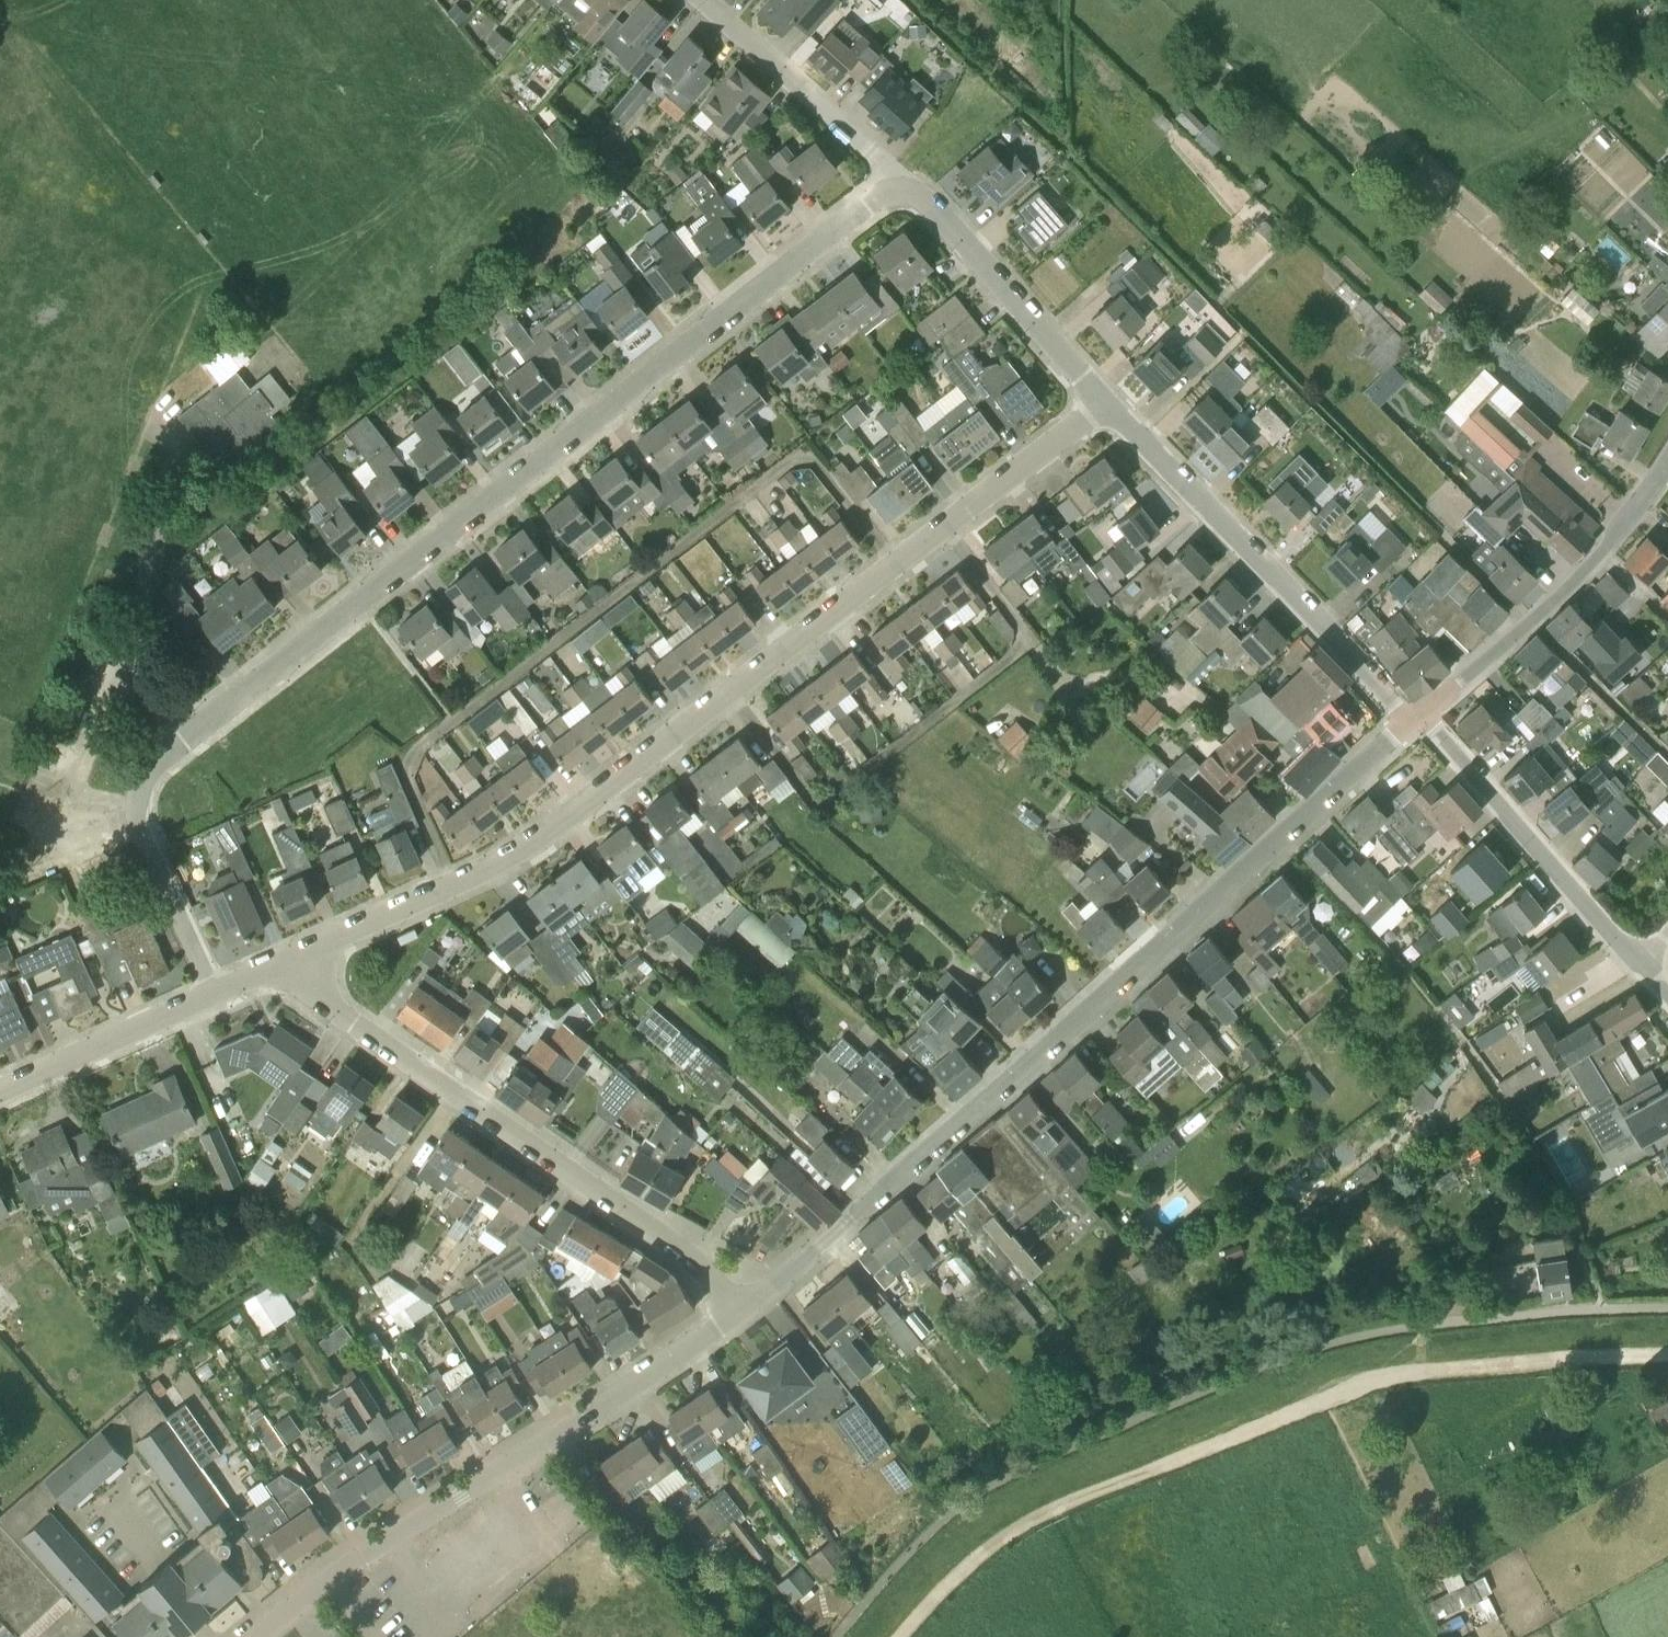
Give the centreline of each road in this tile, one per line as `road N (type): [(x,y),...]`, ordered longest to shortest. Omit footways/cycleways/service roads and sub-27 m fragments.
road 1 (residential): [(219,995),(147,820),(153,776),(171,751),(309,634),(738,300),(905,186)]
road 2 (residential): [(292,965),(530,856),(1110,404)]
road 3 (unclassified): [(835,1636),(966,1499),(1150,1412),(1353,1336),(1580,1309),(1667,1308)]
road 4 (unclassified): [(756,1299),(1016,1079),(1151,946),(1416,717)]
road 5 (track): [(907,1636),(987,1552),(1044,1516),(1375,1381),(1667,1360)]
road 6 (residential): [(255,1636),(326,1579),(756,1299)]
road 7 (residential): [(756,1299),(317,999),(292,965)]
road 8 (residential): [(1416,717),(1110,404)]
road 9 (tertiary): [(1416,717),(1592,559),(1667,467)]
road 10 (tertiary): [(1640,964),(1416,717)]
road 11 (residential): [(1110,404),(905,186)]
road 12 (residential): [(905,186),(702,0)]
road 13 (residential): [(0,1091),(219,995)]
road 14 (residential): [(212,1636),(121,1511)]

